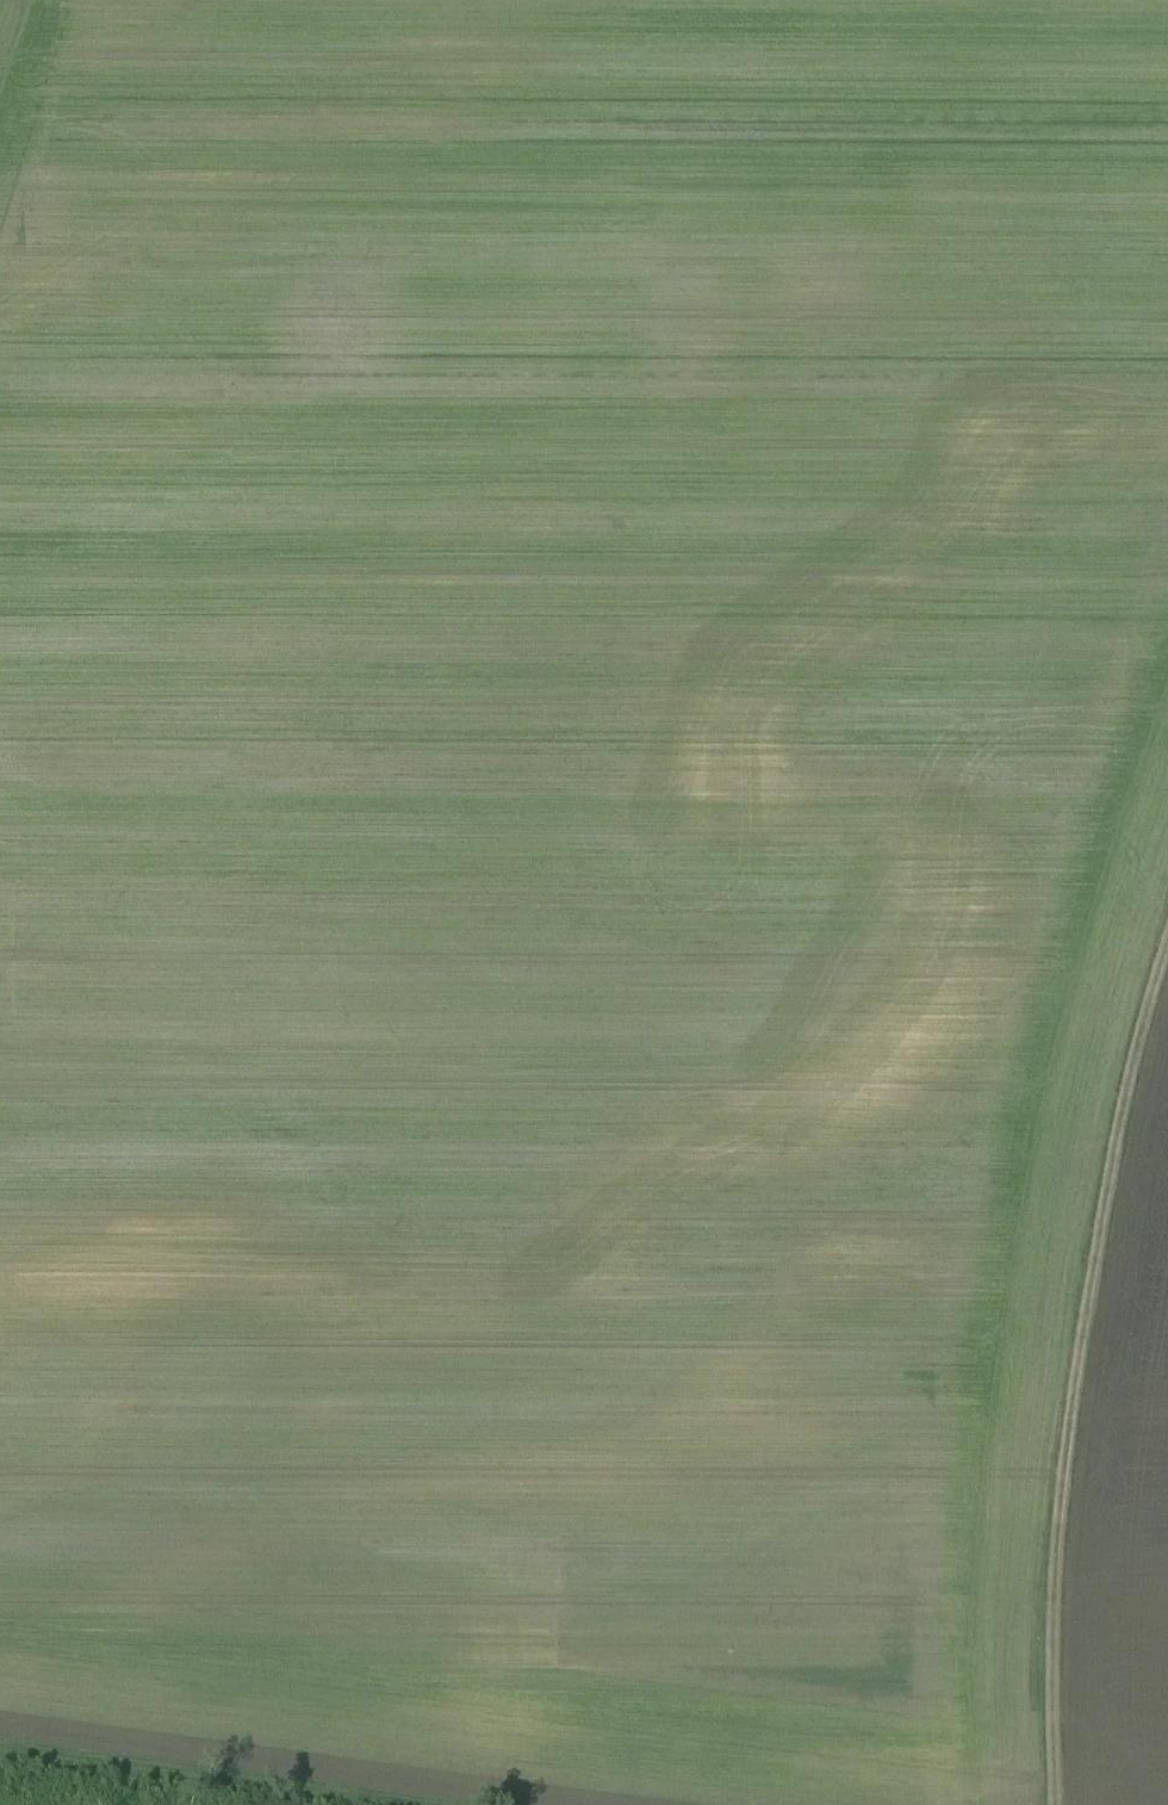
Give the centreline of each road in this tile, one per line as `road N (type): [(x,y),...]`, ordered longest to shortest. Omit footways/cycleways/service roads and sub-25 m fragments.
road 1 (track): [(1054,1804),(1058,1504),(1111,1169),(1167,932)]

